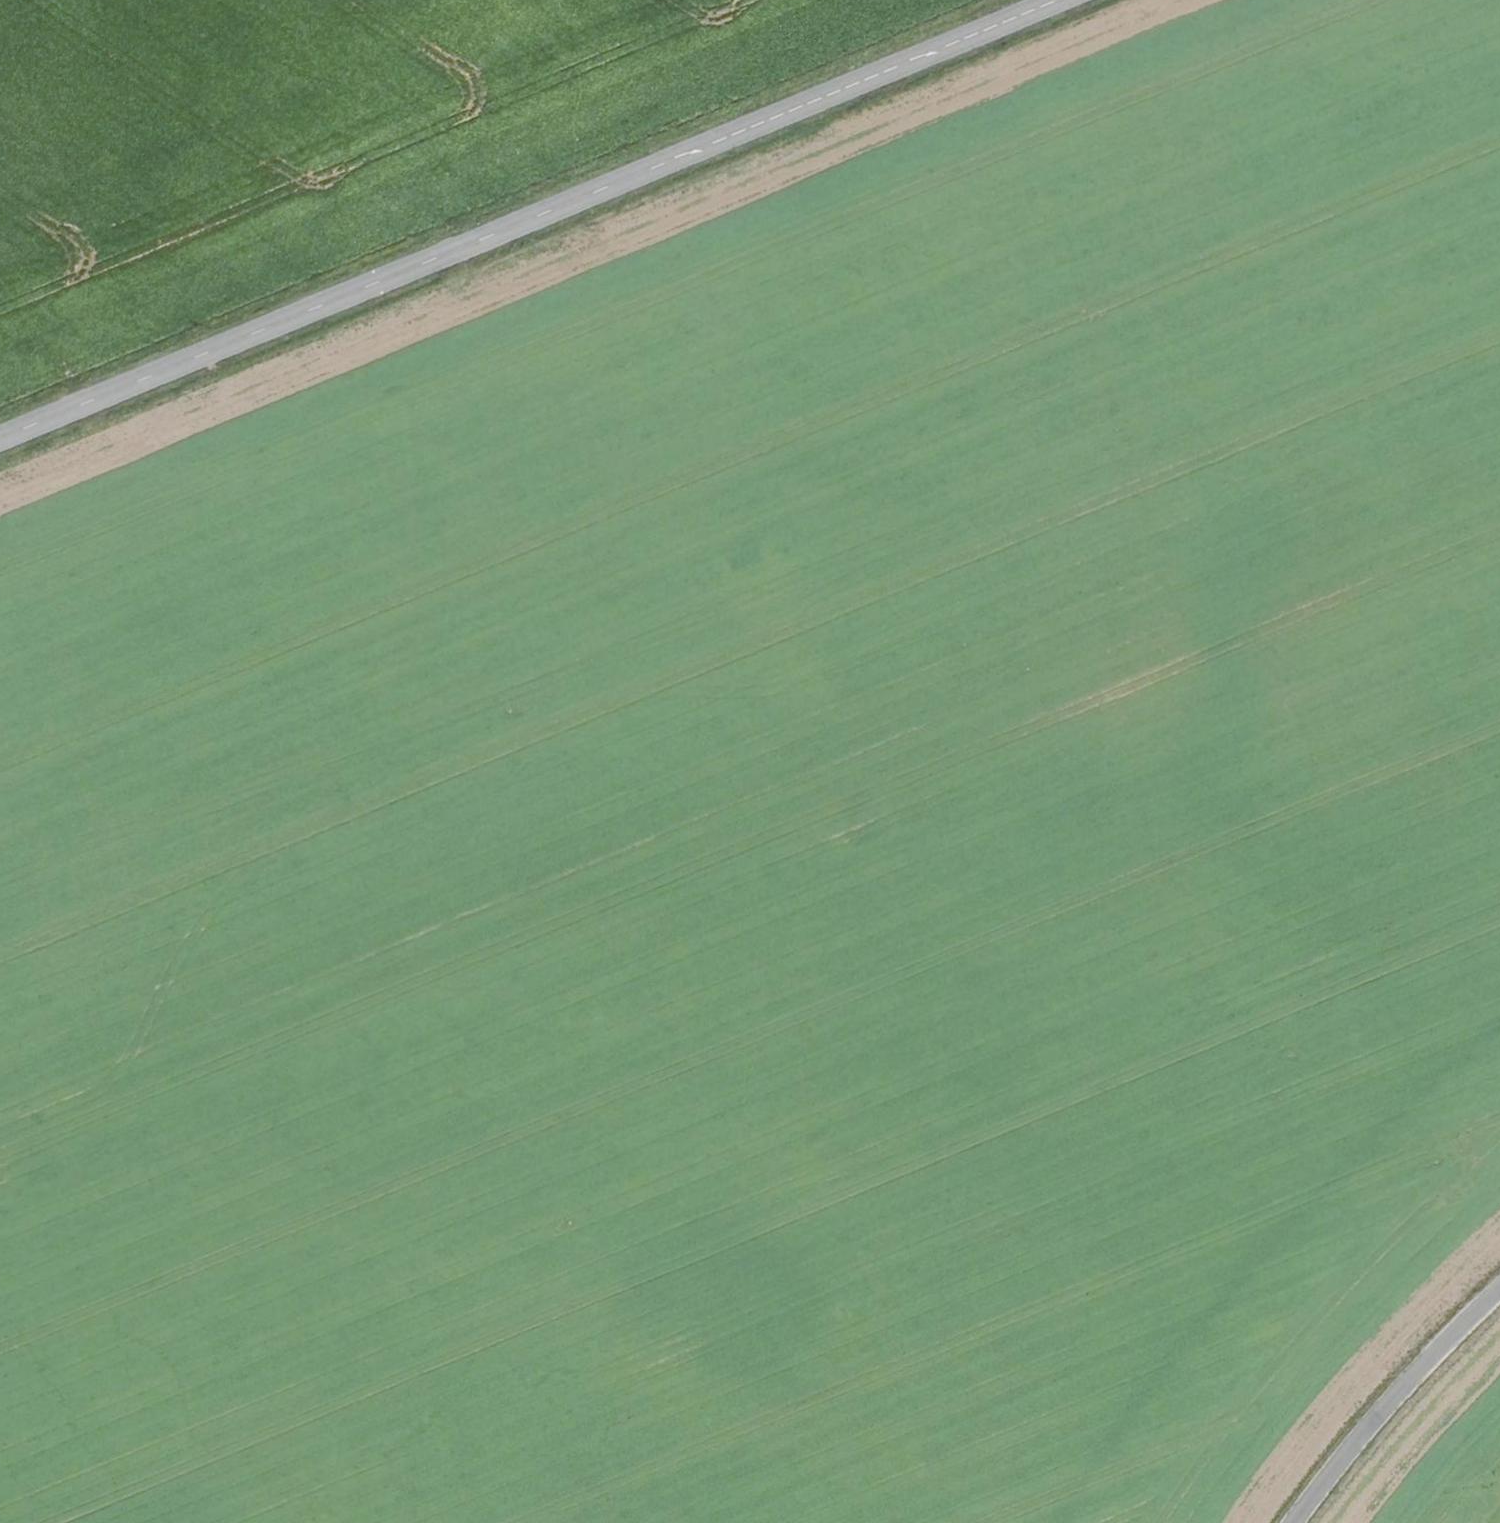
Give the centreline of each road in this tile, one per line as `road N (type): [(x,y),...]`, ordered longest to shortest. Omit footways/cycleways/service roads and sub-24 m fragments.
road 1 (secondary): [(0,439),(1062,0)]
road 2 (unclassified): [(1289,1522),(1392,1390),(1499,1284)]

